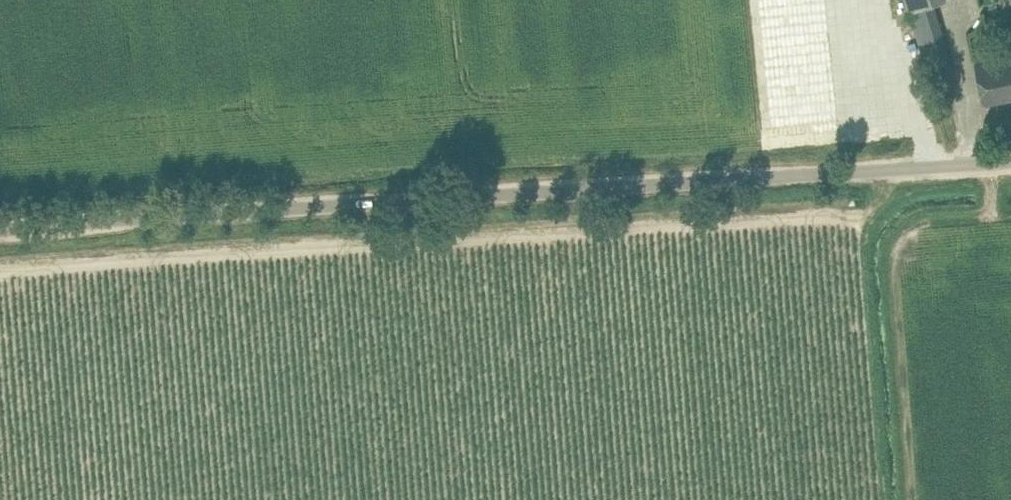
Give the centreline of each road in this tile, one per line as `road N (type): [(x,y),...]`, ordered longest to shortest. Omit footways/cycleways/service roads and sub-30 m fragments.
road 1 (unclassified): [(958,158),(0,222)]

